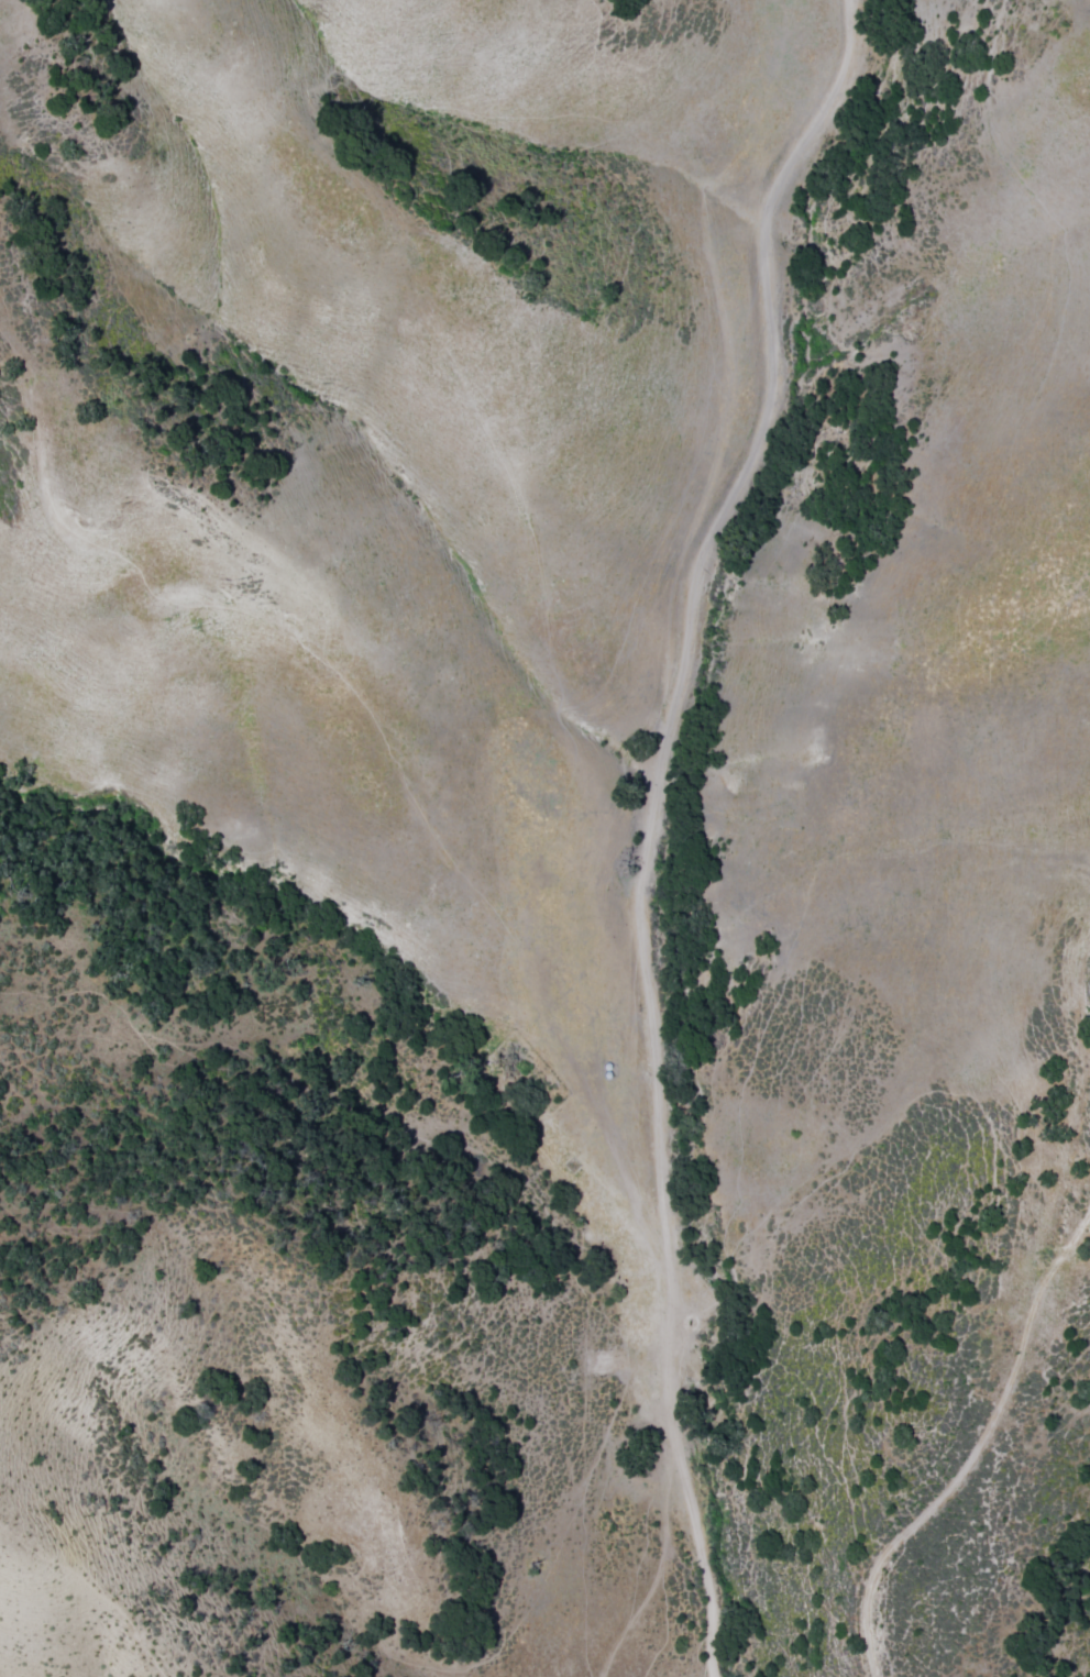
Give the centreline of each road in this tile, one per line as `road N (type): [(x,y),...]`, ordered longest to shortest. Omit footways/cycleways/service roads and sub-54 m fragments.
road 1 (residential): [(717,1676),(682,1447),(643,918),(690,580),(764,429),(771,238),(779,203),(844,74),(854,0)]

